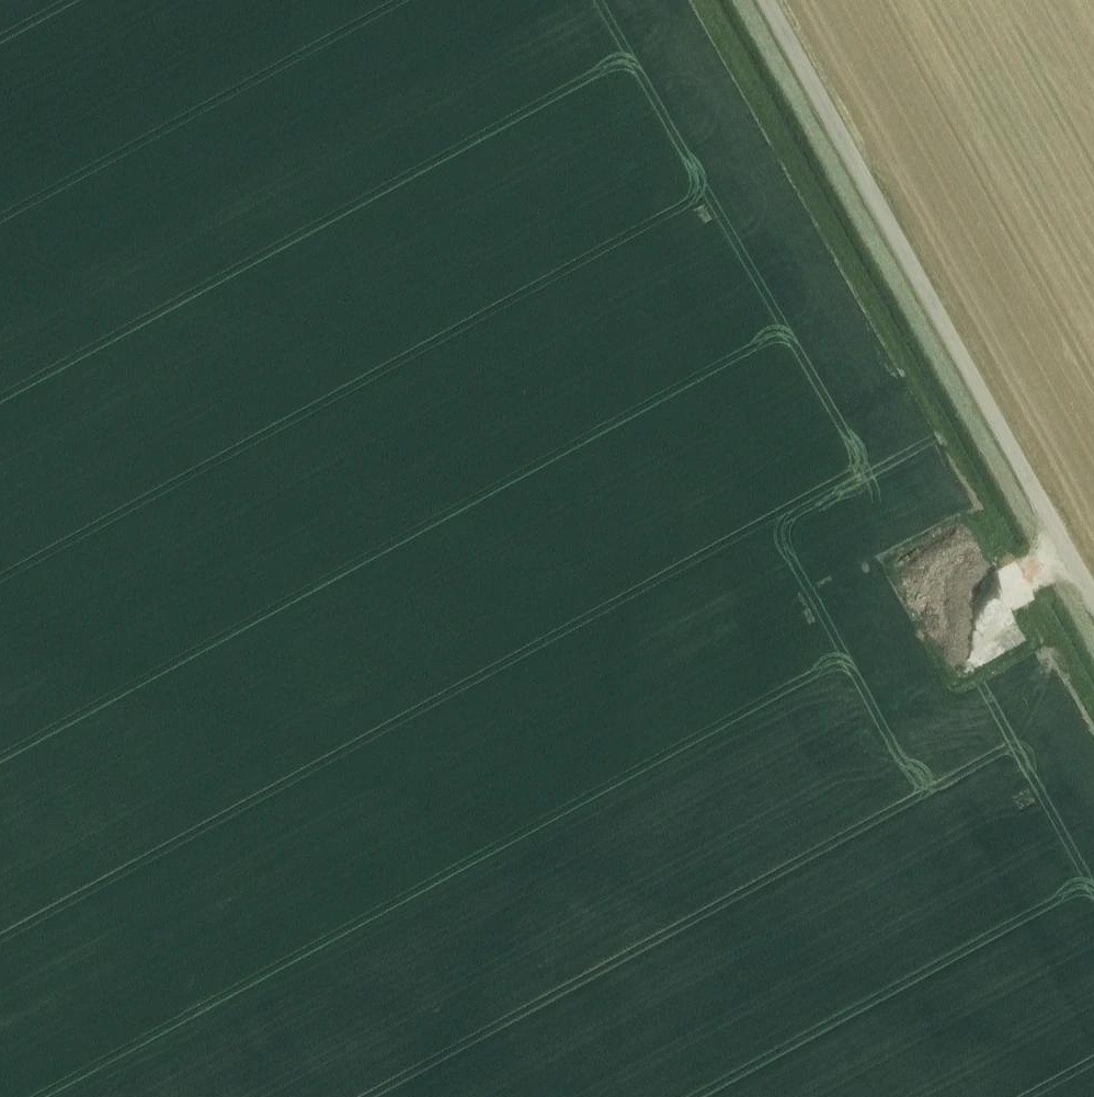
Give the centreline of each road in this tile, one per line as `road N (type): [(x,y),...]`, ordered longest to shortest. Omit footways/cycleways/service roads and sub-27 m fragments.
road 1 (unclassified): [(1093,593),(768,0)]

